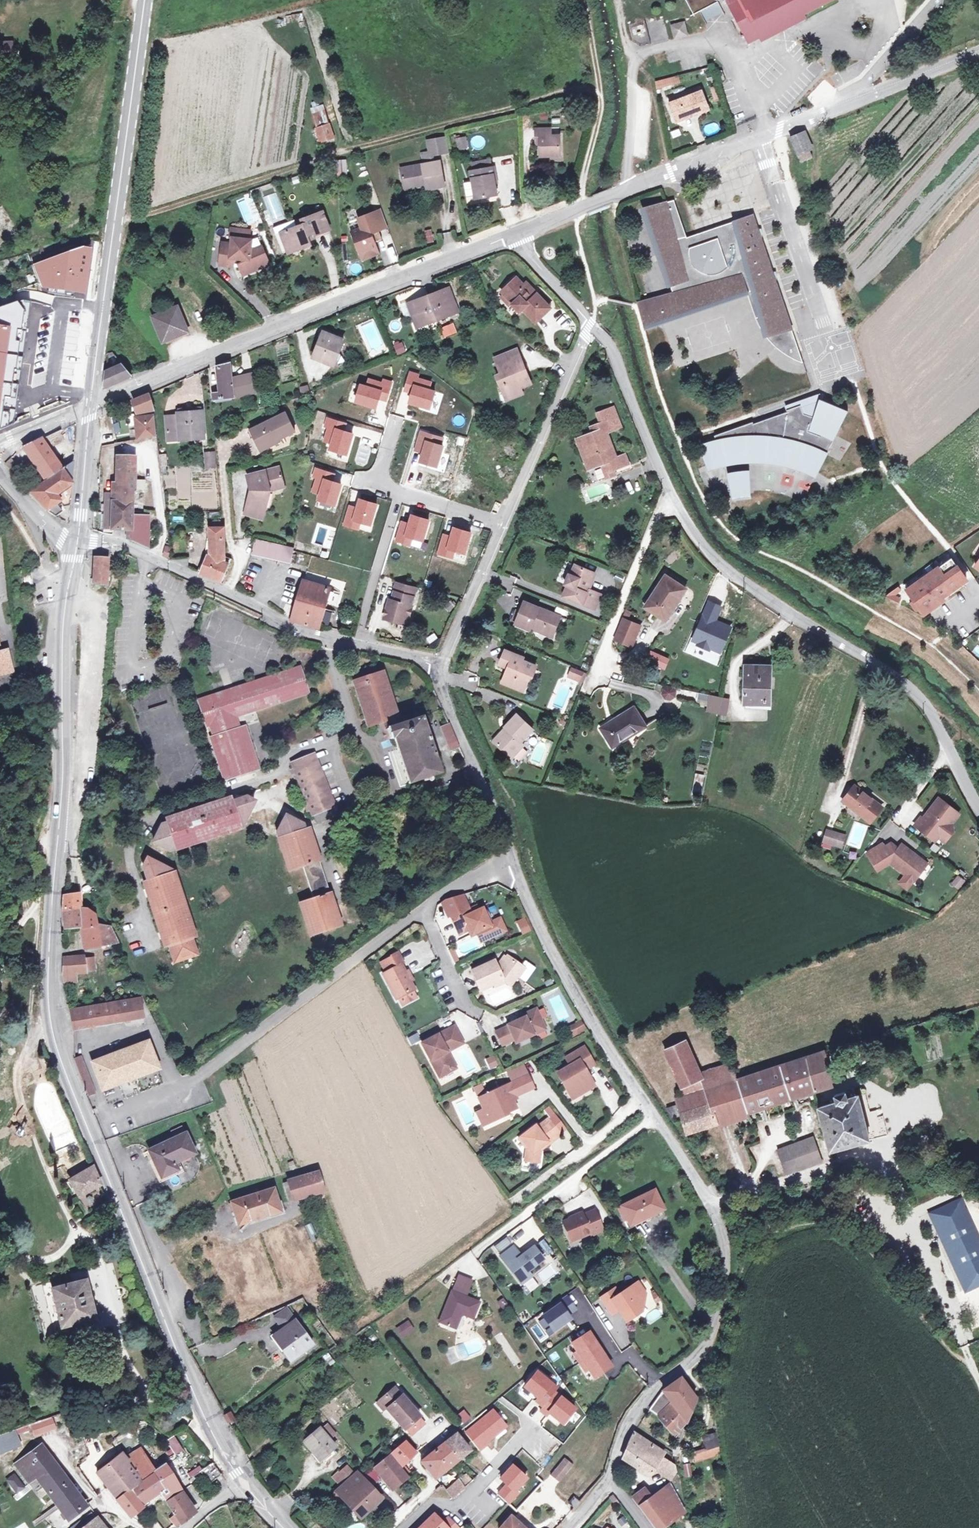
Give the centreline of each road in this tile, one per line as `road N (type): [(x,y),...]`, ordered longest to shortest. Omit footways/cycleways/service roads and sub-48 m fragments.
road 1 (secondary): [(78,540),(64,634),(62,796),(47,953),(51,1024),(188,1379),(242,1484)]
road 2 (residential): [(440,680),(549,943),(594,1027),(714,1201),(728,1247),(706,1342),(627,1423),(610,1481)]
road 3 (residential): [(600,335),(670,492),(709,555),(923,702),(978,811)]
road 4 (unclassified): [(91,406),(513,235)]
road 5 (secondary): [(143,0),(91,406)]
road 6 (residential): [(78,540),(128,546),(286,625),(419,659),(440,680)]
road 7 (residential): [(440,680),(591,327)]
road 8 (unclassified): [(762,135),(763,116),(725,43),(645,53),(632,86),(632,188)]
road 9 (unclassified): [(762,135),(978,56)]
road 10 (residential): [(762,135),(831,352)]
road 11 (unclassified): [(632,188),(762,135)]
road 12 (secondary): [(91,406),(78,540)]
road 13 (unclassified): [(513,235),(632,188)]
road 14 (residential): [(591,327),(513,235)]

